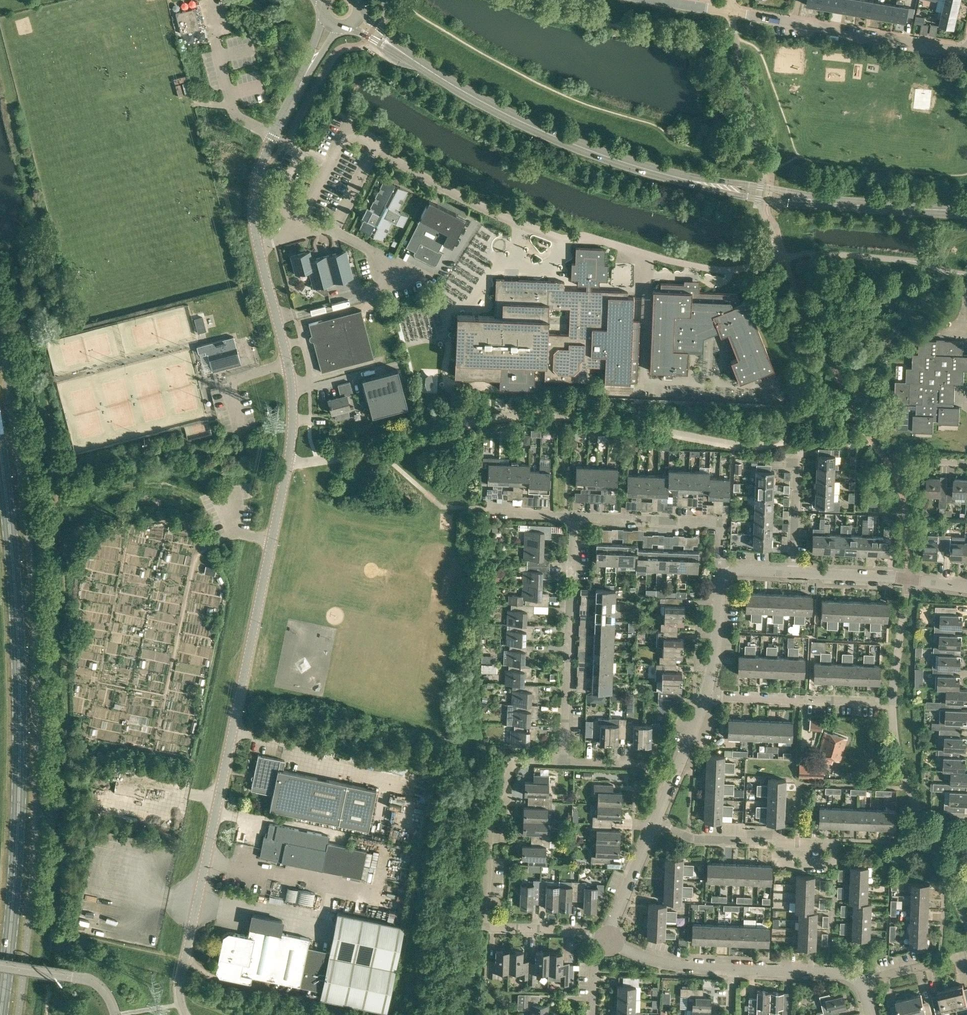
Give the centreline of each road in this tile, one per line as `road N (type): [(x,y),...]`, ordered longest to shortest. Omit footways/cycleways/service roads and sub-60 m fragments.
road 1 (unclassified): [(184,967),(293,428),(285,345),(257,246),(255,190),(329,29)]
road 2 (tertiary): [(966,208),(766,198),(667,175),(535,128),(459,89),(361,23)]
road 3 (primary): [(2,1014),(20,702),(0,457)]
road 4 (residential): [(606,938),(491,929),(492,811),(502,782),(512,760),(566,760)]
road 5 (residential): [(566,760),(572,517)]
road 6 (residential): [(728,11),(966,49)]
road 7 (track): [(213,544),(193,564),(158,738)]
road 8 (residential): [(792,573),(966,589)]
road 9 (residential): [(820,844),(686,841),(652,824)]
road 10 (residential): [(868,701),(705,699)]
road 11 (residential): [(721,522),(572,517)]
road 12 (track): [(185,963),(316,999)]
road 13 (residential): [(734,970),(666,965),(606,938)]
road 14 (residential): [(861,986),(851,975),(734,970)]
road 15 (residential): [(705,699),(728,573)]
road 16 (residential): [(606,938),(652,824)]

